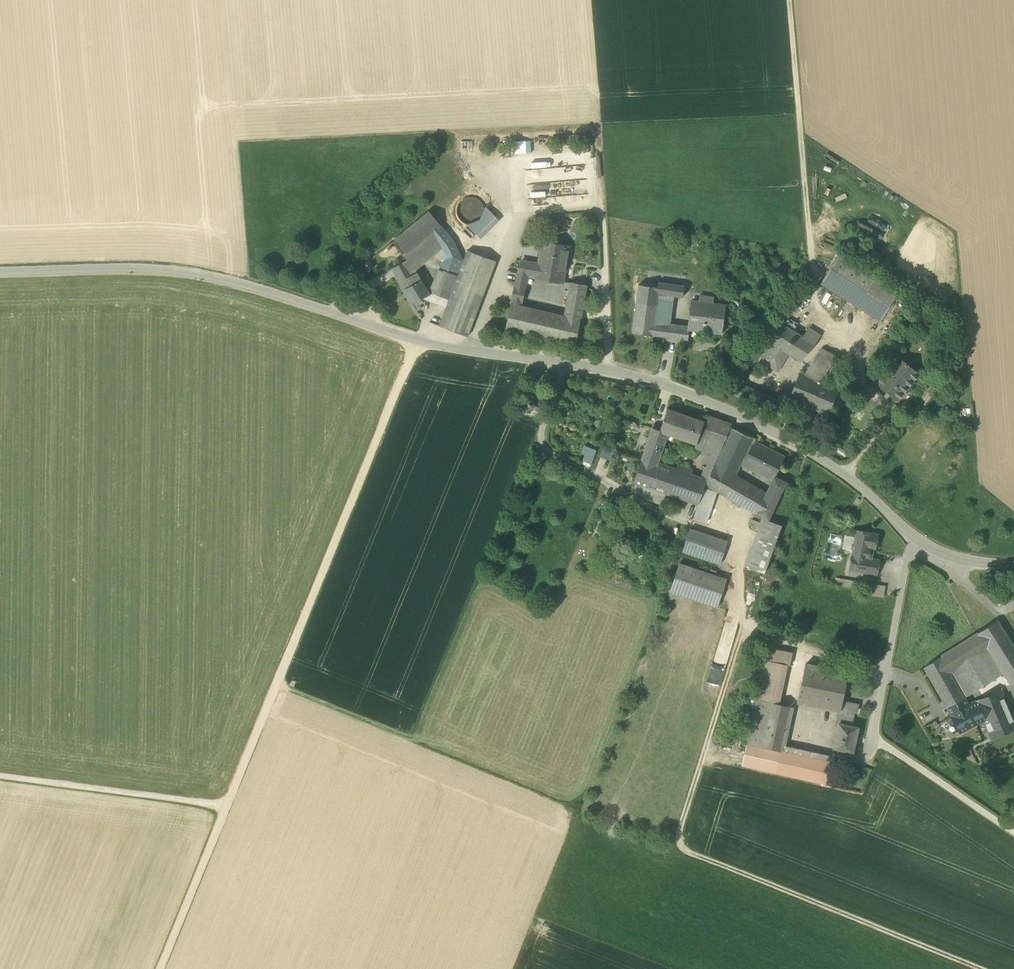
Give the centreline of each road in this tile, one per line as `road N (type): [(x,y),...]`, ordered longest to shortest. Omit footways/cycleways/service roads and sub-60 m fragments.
road 1 (unclassified): [(161,968),(417,343)]
road 2 (track): [(978,968),(677,848),(743,623),(736,559)]
road 3 (unclassified): [(417,343),(210,274),(0,272)]
road 4 (unclassified): [(916,542),(854,479),(723,407),(565,364)]
road 5 (unclassified): [(916,542),(874,736),(1013,833)]
road 6 (track): [(277,684),(597,814)]
road 7 (unclassified): [(565,364),(540,434),(547,455),(686,523)]
road 8 (track): [(791,0),(810,236)]
road 9 (track): [(227,806),(0,777)]
road 10 (unclassified): [(565,364),(417,343)]

